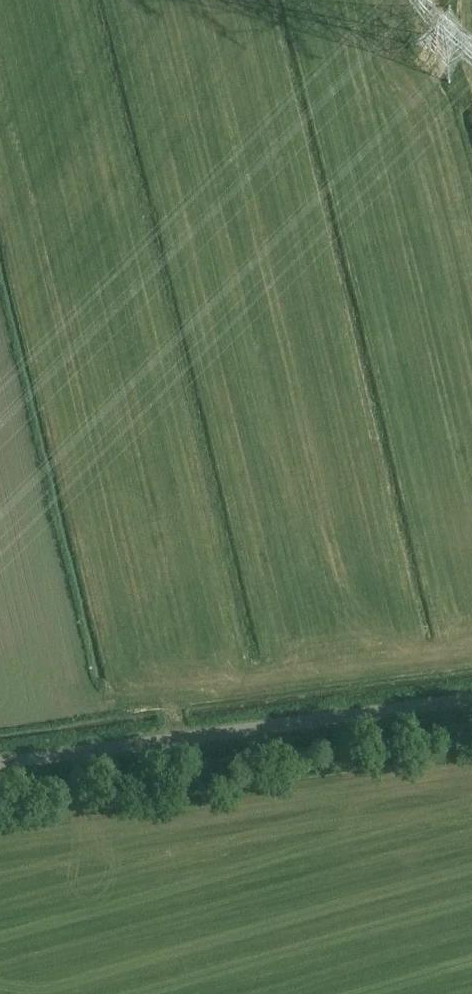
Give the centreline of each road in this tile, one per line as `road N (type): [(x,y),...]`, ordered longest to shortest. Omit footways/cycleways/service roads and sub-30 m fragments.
road 1 (unclassified): [(0,770),(471,704)]

